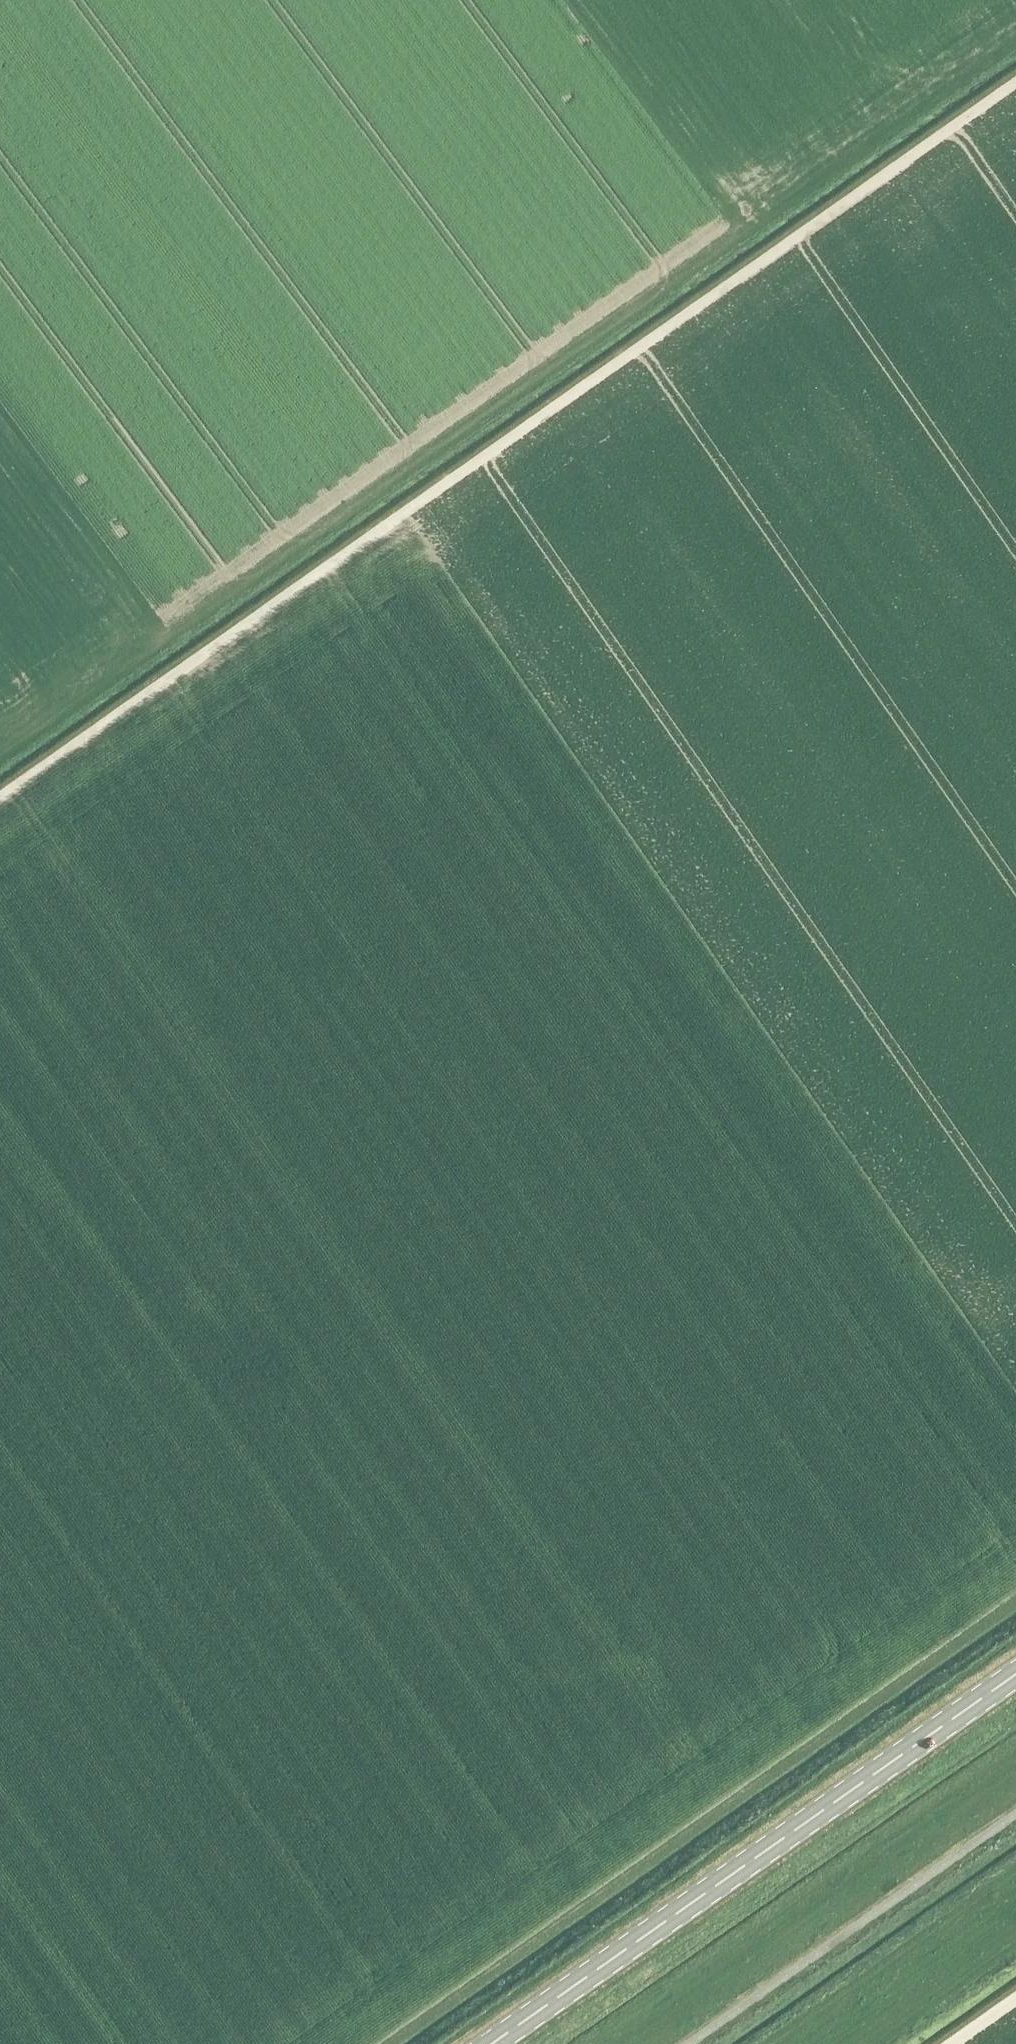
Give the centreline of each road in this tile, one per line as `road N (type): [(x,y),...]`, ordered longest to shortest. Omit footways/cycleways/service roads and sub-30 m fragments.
road 1 (secondary): [(492,2043),(1015,1675)]

